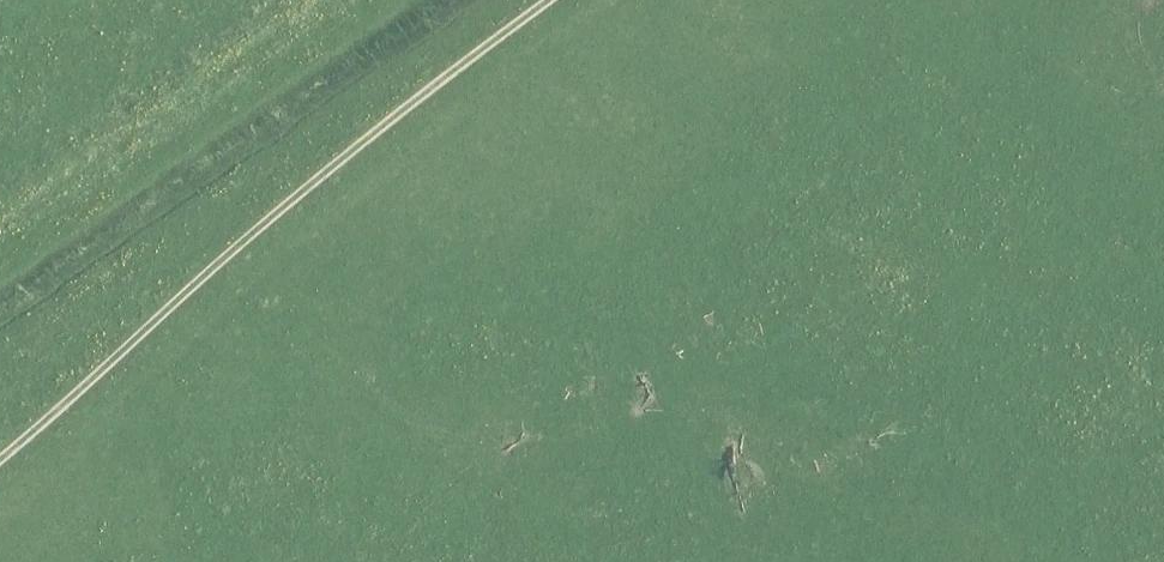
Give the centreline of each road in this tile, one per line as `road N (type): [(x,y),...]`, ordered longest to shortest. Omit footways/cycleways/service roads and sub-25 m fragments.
road 1 (track): [(551,0),(381,122),(0,454)]

